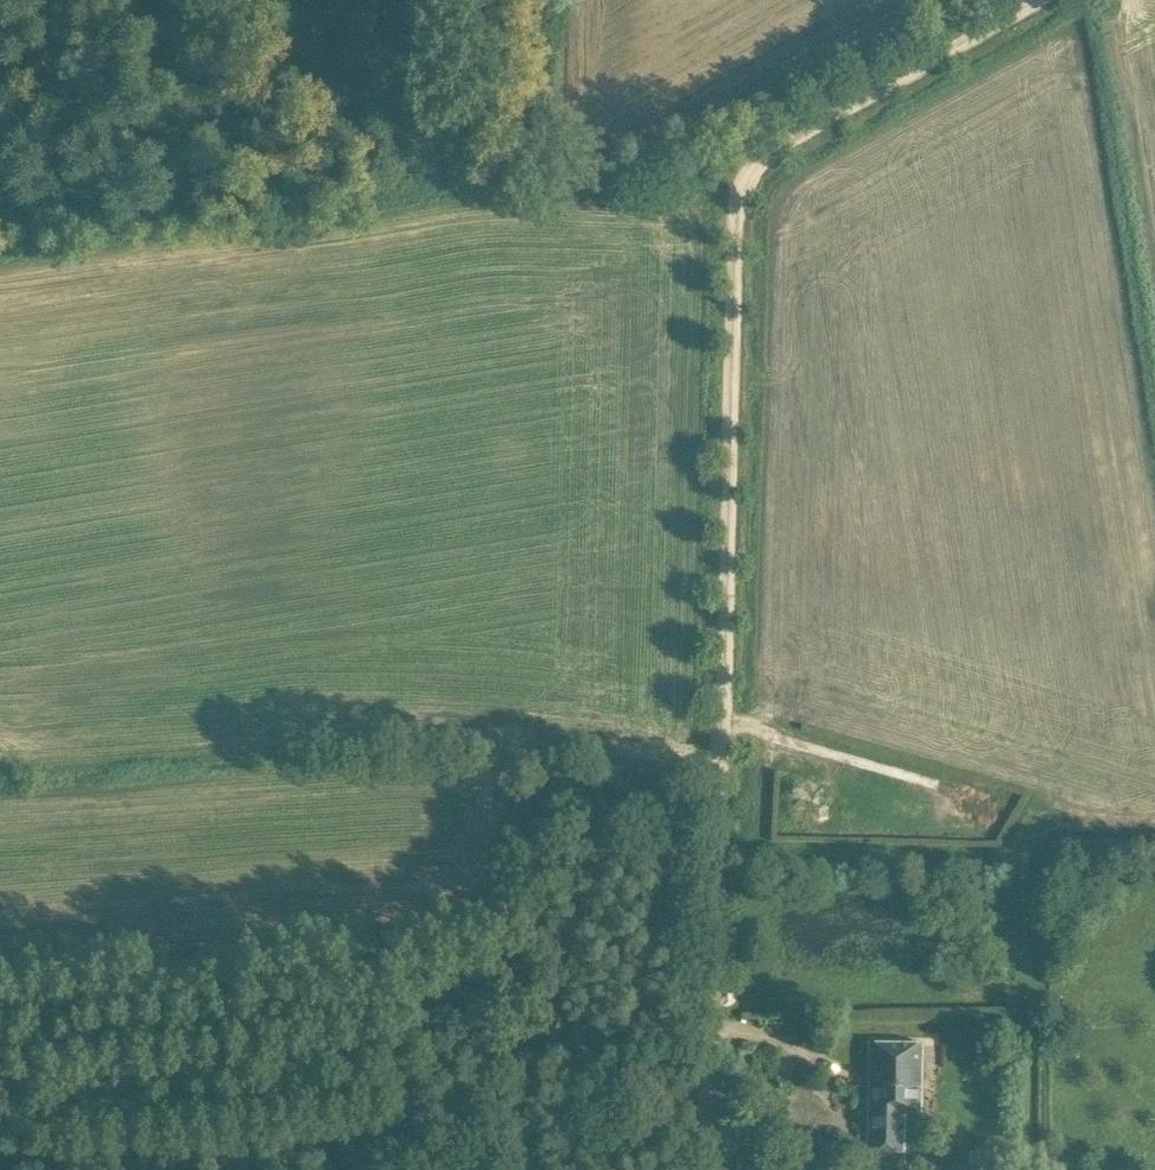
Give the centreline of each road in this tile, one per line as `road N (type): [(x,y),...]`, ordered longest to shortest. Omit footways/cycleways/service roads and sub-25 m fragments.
road 1 (track): [(1025,0),(765,152),(752,177),(722,1169)]

